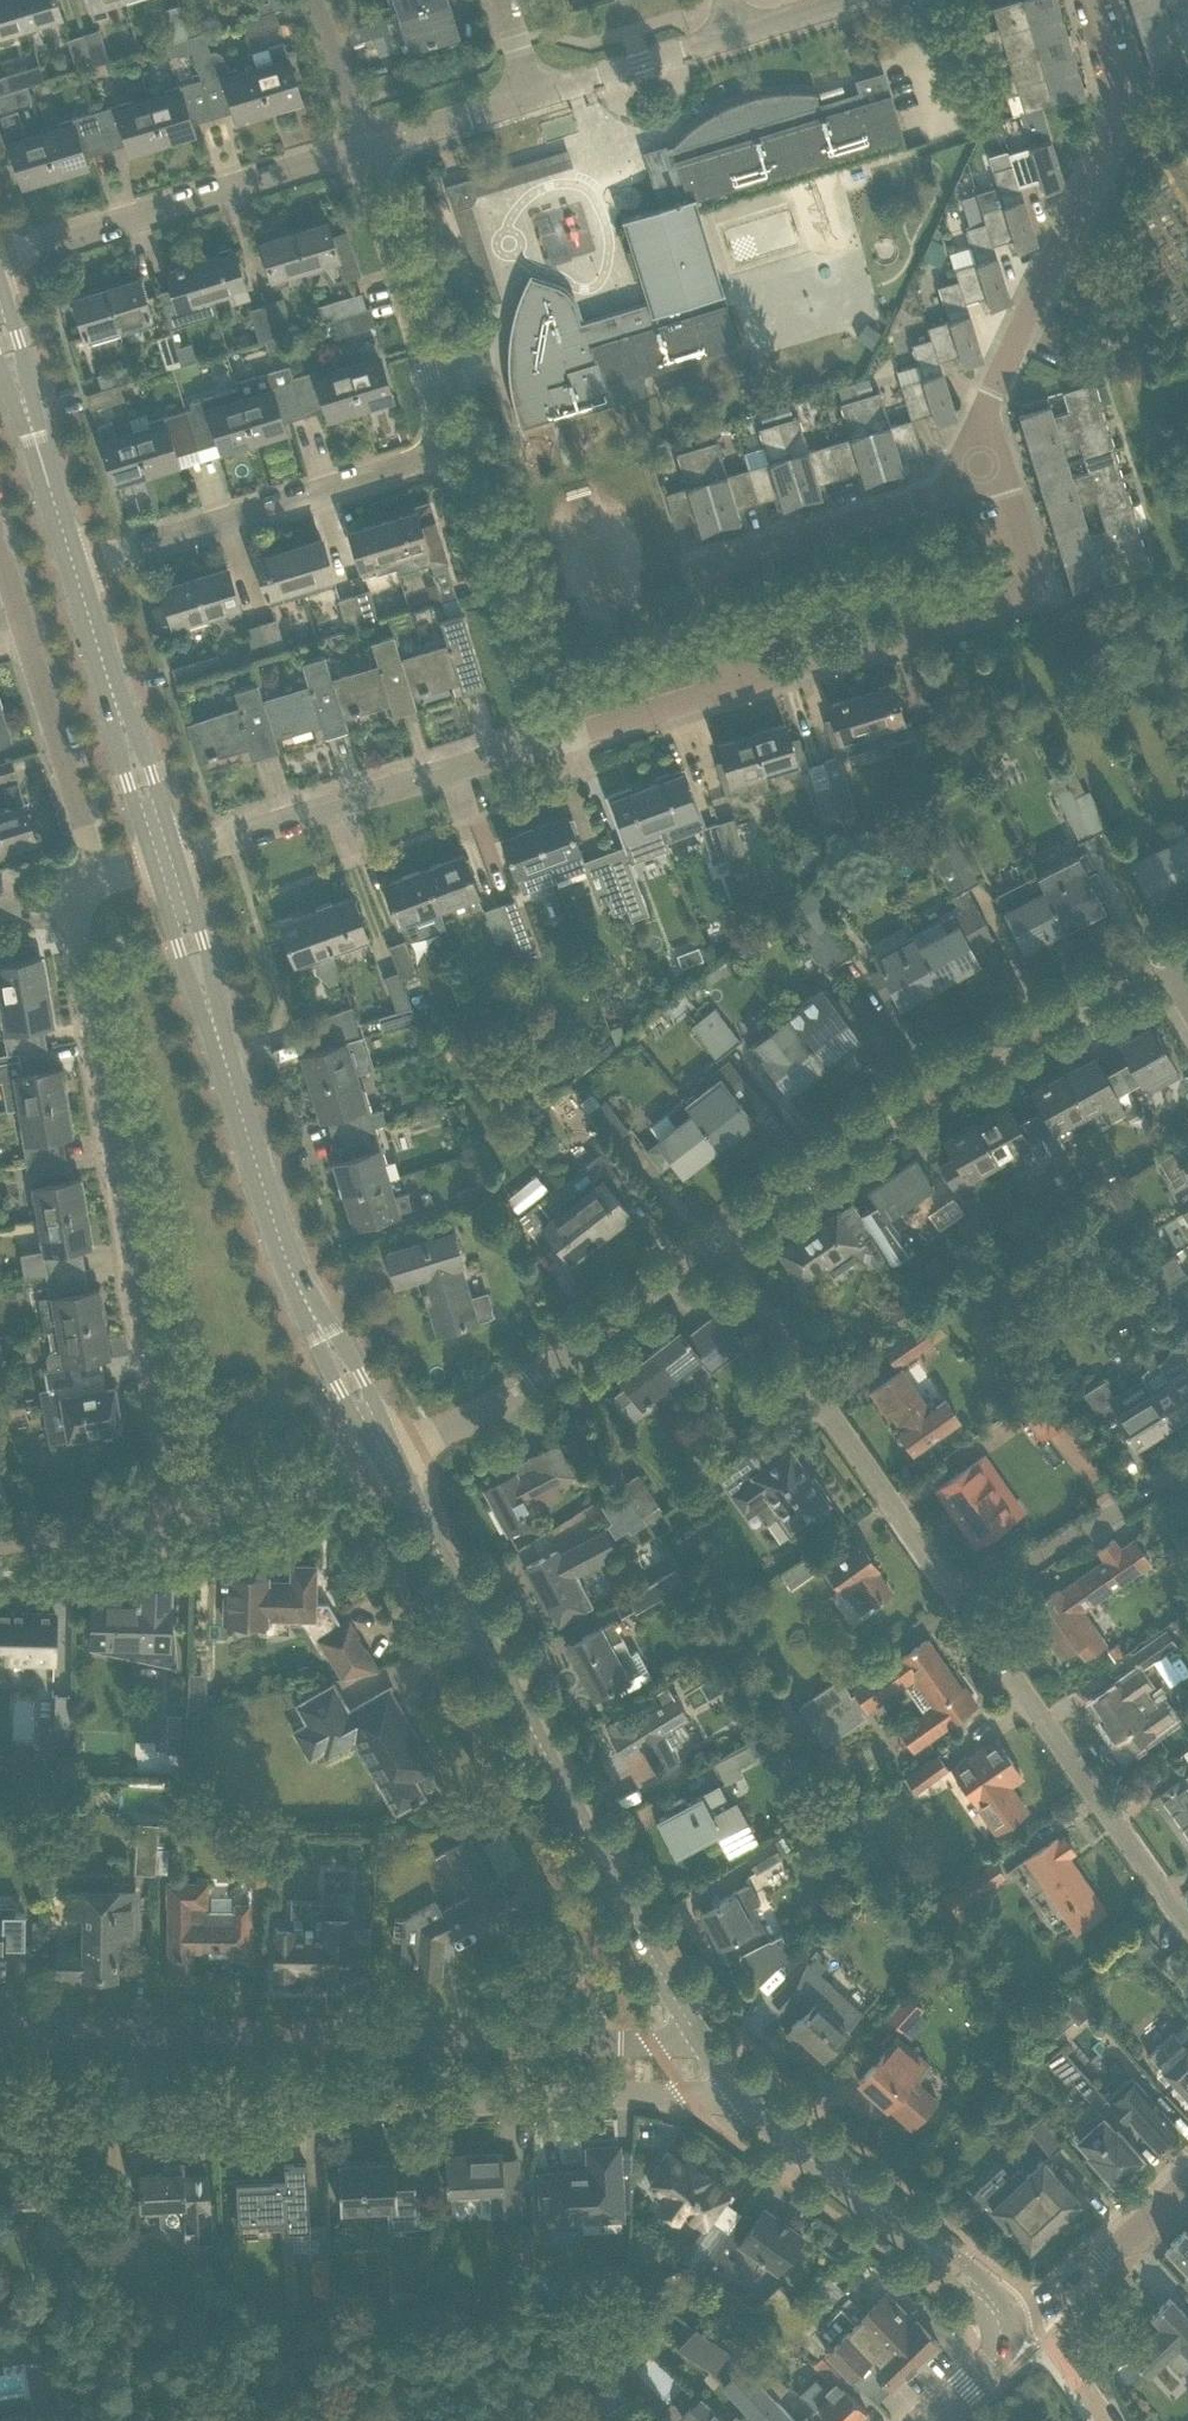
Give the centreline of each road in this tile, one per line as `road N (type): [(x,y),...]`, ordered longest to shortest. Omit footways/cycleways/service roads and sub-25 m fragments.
road 1 (residential): [(0,2128),(679,2099),(738,2085)]
road 2 (residential): [(701,2041),(0,2031)]
road 3 (tertiary): [(701,2041),(391,1461)]
road 4 (residential): [(177,1511),(73,889)]
road 5 (residential): [(716,1238),(934,1075),(1160,951)]
road 6 (residential): [(981,465),(989,398),(1116,128),(1118,98),(1089,0)]
road 7 (residential): [(729,686),(1017,597),(1030,586),(1002,477),(981,465)]
road 8 (residential): [(962,1606),(716,1238)]
road 9 (residential): [(729,686),(695,570),(954,491),(981,465)]
road 10 (residential): [(73,564),(455,450)]
road 11 (residential): [(391,1461),(459,1428),(716,1238)]
road 12 (residential): [(1187,1928),(962,1606)]
road 13 (residential): [(176,854),(542,742)]
road 14 (residential): [(0,258),(363,146)]
road 15 (residential): [(98,877),(0,556)]
road 16 (residential): [(455,450),(363,146)]
road 17 (tertiary): [(312,1316),(288,1268),(211,1021)]
road 18 (residential): [(542,742),(455,450)]
road 19 (residential): [(1187,1466),(962,1606)]
road 20 (residential): [(1004,2320),(1069,2292),(1187,2183)]
road 21 (residential): [(177,1511),(391,1461)]
road 22 (residential): [(531,94),(736,33)]
road 23 (residential): [(542,742),(729,686)]
road 24 (tertiary): [(1004,2320),(974,2272),(907,2219),(870,2201)]
road 25 (tertiary): [(870,2201),(893,2235),(1004,2320)]
road 26 (residential): [(0,1538),(177,1511)]
road 27 (residential): [(363,146),(531,94)]
road 28 (tertiary): [(870,2201),(738,2085)]
road 29 (tertiary): [(150,861),(178,952),(211,1021)]
road 30 (tertiary): [(211,1021),(205,951),(176,854)]
road 31 (tertiary): [(391,1461),(349,1356),(312,1316)]
road 32 (tertiary): [(312,1316),(349,1408),(391,1461)]
road 33 (tertiary): [(176,854),(147,760),(118,708)]
road 34 (tertiary): [(118,708),(123,769),(150,861)]
road 35 (tertiary): [(73,564),(28,417)]
road 36 (residential): [(363,146),(318,0)]
road 37 (tertiary): [(118,708),(73,564)]
road 38 (tertiary): [(28,417),(29,386),(0,284)]
road 39 (tertiary): [(926,2420),(997,2356),(1004,2320)]

